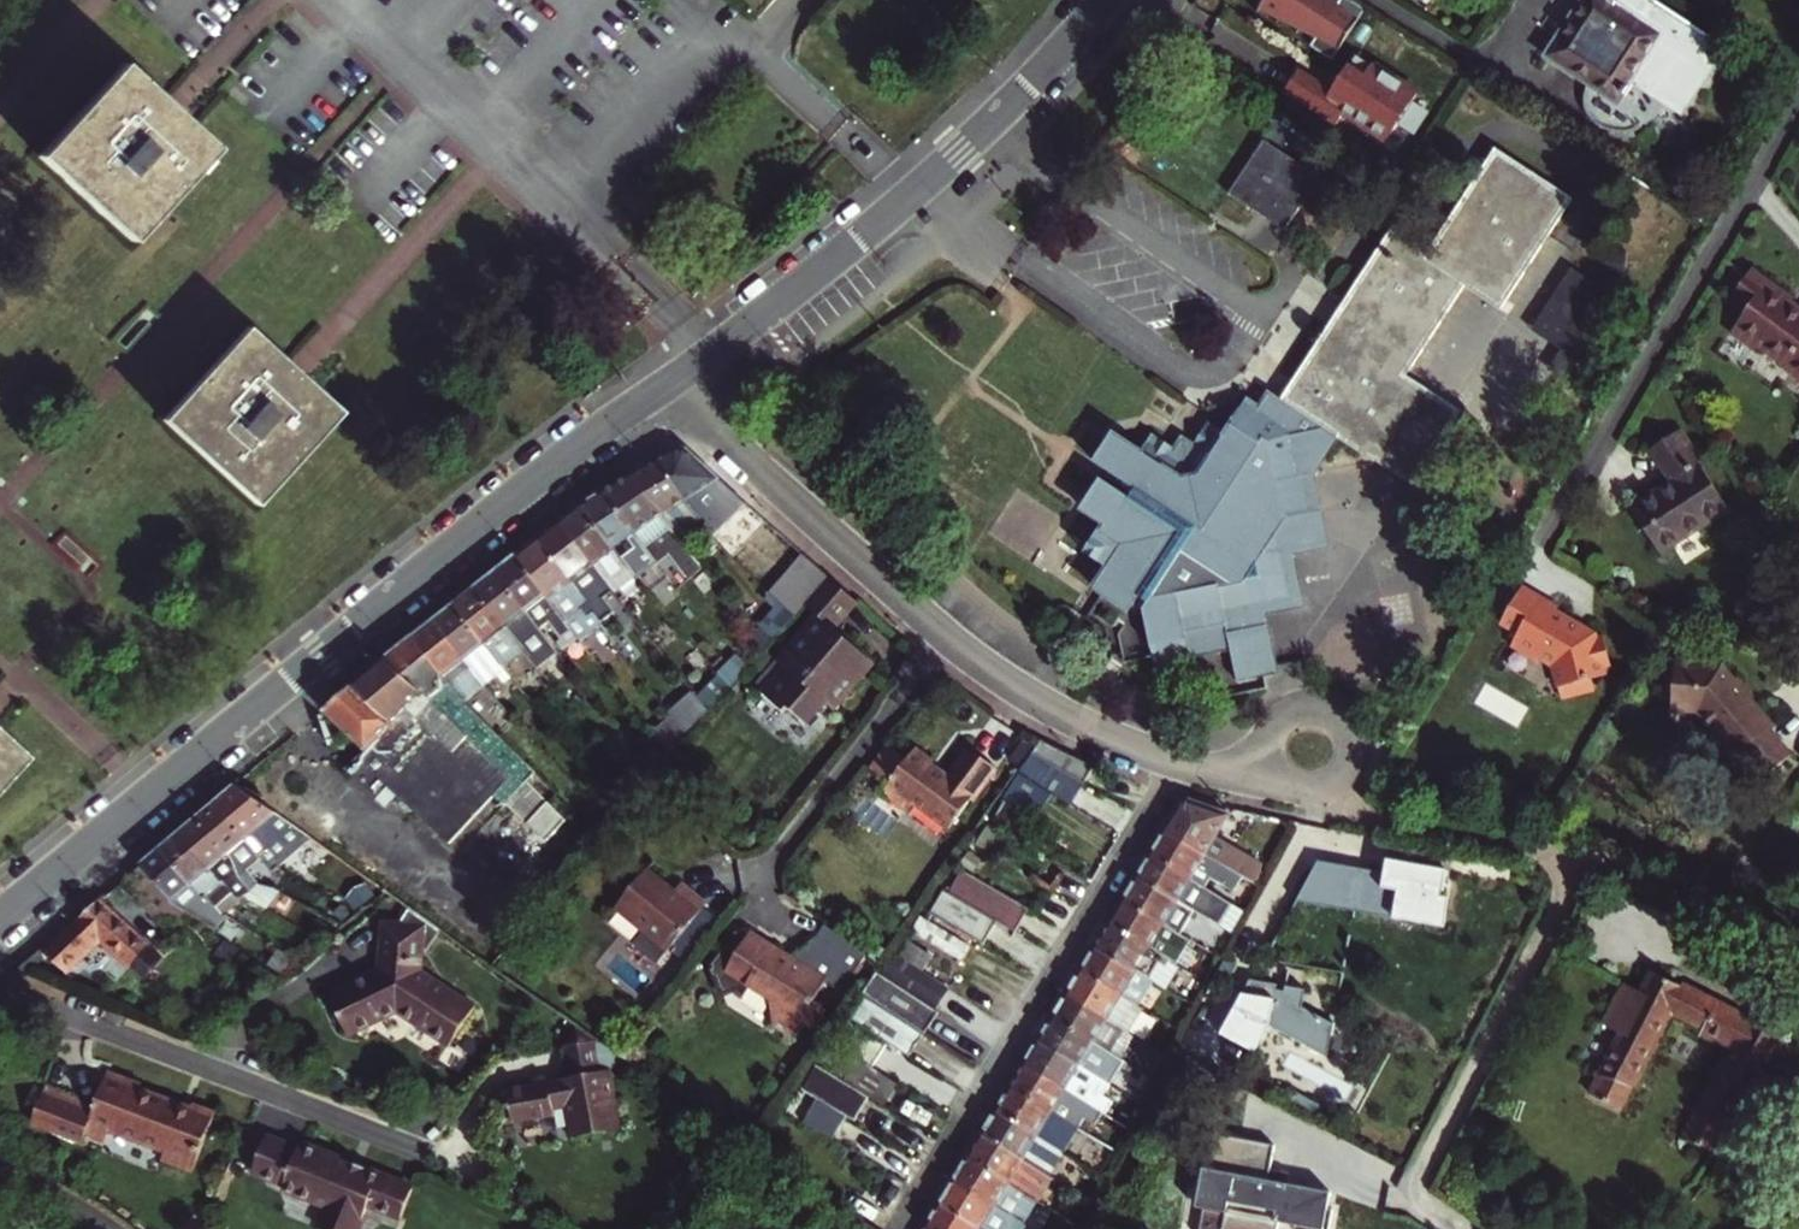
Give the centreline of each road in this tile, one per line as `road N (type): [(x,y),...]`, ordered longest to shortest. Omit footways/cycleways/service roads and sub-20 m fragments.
road 1 (tertiary): [(0,924),(665,388)]
road 2 (tertiary): [(665,388),(913,196),(1107,0)]
road 3 (residential): [(899,1212),(1171,761)]
road 4 (residential): [(1552,521),(1798,77)]
road 5 (track): [(1345,779),(1381,814),(1660,867),(1735,901),(1798,946)]
road 6 (residential): [(441,1160),(0,982)]
road 7 (residential): [(665,388),(946,635)]
road 8 (residential): [(946,635),(750,885)]
road 9 (residential): [(946,635),(1058,713),(1171,761)]
road 10 (residential): [(1305,795),(1337,787),(1351,769),(1352,735),(1338,717),(1317,708),(1284,717),(1270,735),(1270,769)]

